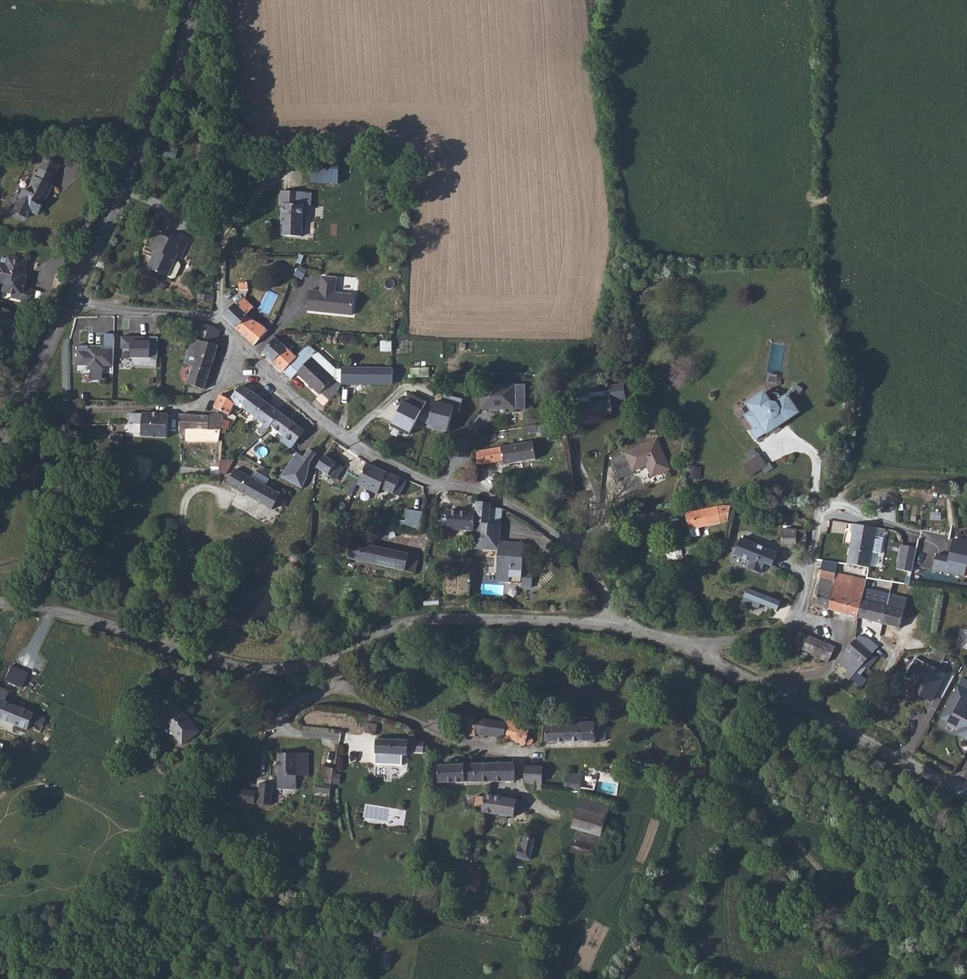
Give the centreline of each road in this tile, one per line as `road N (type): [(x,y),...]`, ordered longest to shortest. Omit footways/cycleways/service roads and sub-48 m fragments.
road 1 (unclassified): [(71,301),(217,321),(348,441),(413,476),(503,502),(564,538),(601,587),(613,625)]
road 2 (unclassified): [(328,659),(277,669),(230,666),(69,614),(0,603)]
road 3 (unclassified): [(71,301),(175,72),(196,0)]
road 4 (unclassified): [(613,625),(425,619),(328,659)]
road 5 (unclassified): [(966,793),(758,686)]
road 6 (unclassified): [(821,506),(801,612),(784,626),(702,650)]
road 7 (unclassified): [(345,684),(380,711),(438,737),(540,754)]
road 8 (residential): [(345,684),(285,711),(283,723),(294,733),(354,743),(361,758)]
road 9 (unclassified): [(0,451),(71,301)]
road 10 (residential): [(758,686),(832,668),(848,639),(845,624)]

